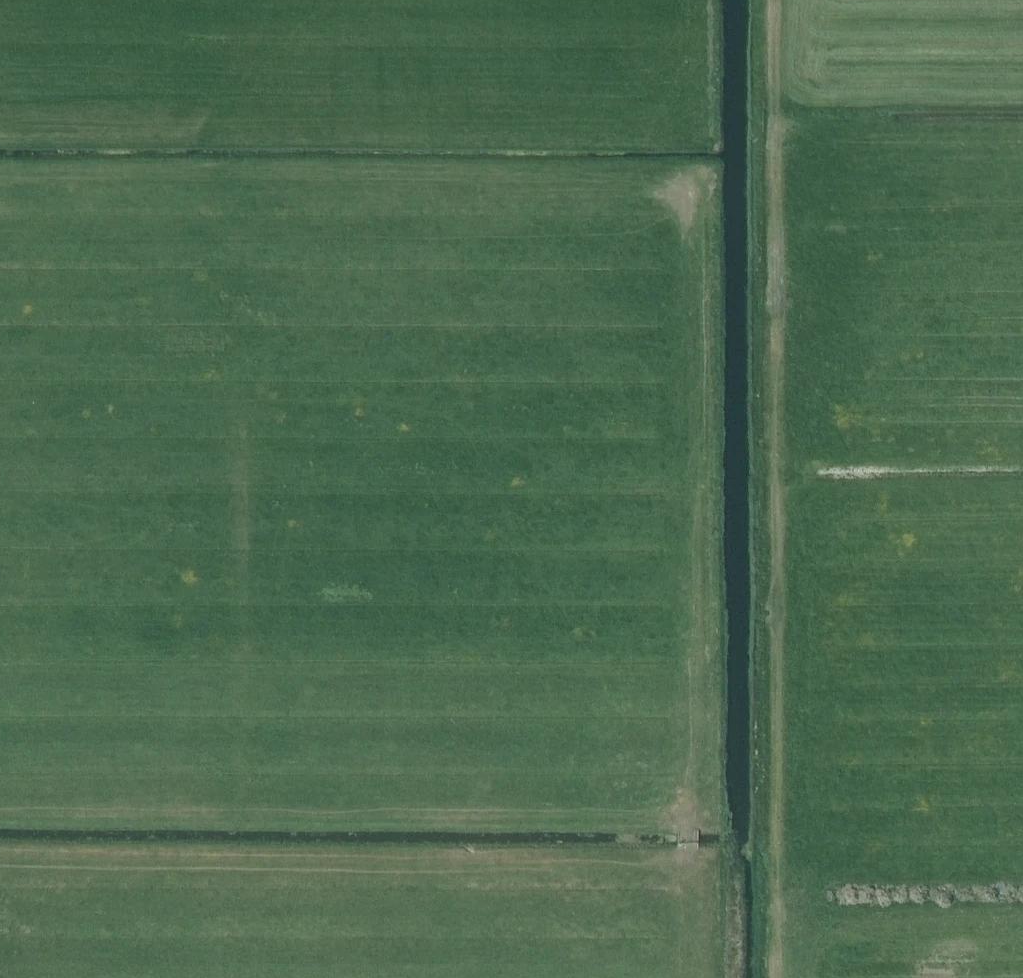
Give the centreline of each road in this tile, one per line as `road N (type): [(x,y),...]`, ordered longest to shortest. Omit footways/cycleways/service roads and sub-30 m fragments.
road 1 (track): [(776,977),(775,0)]

